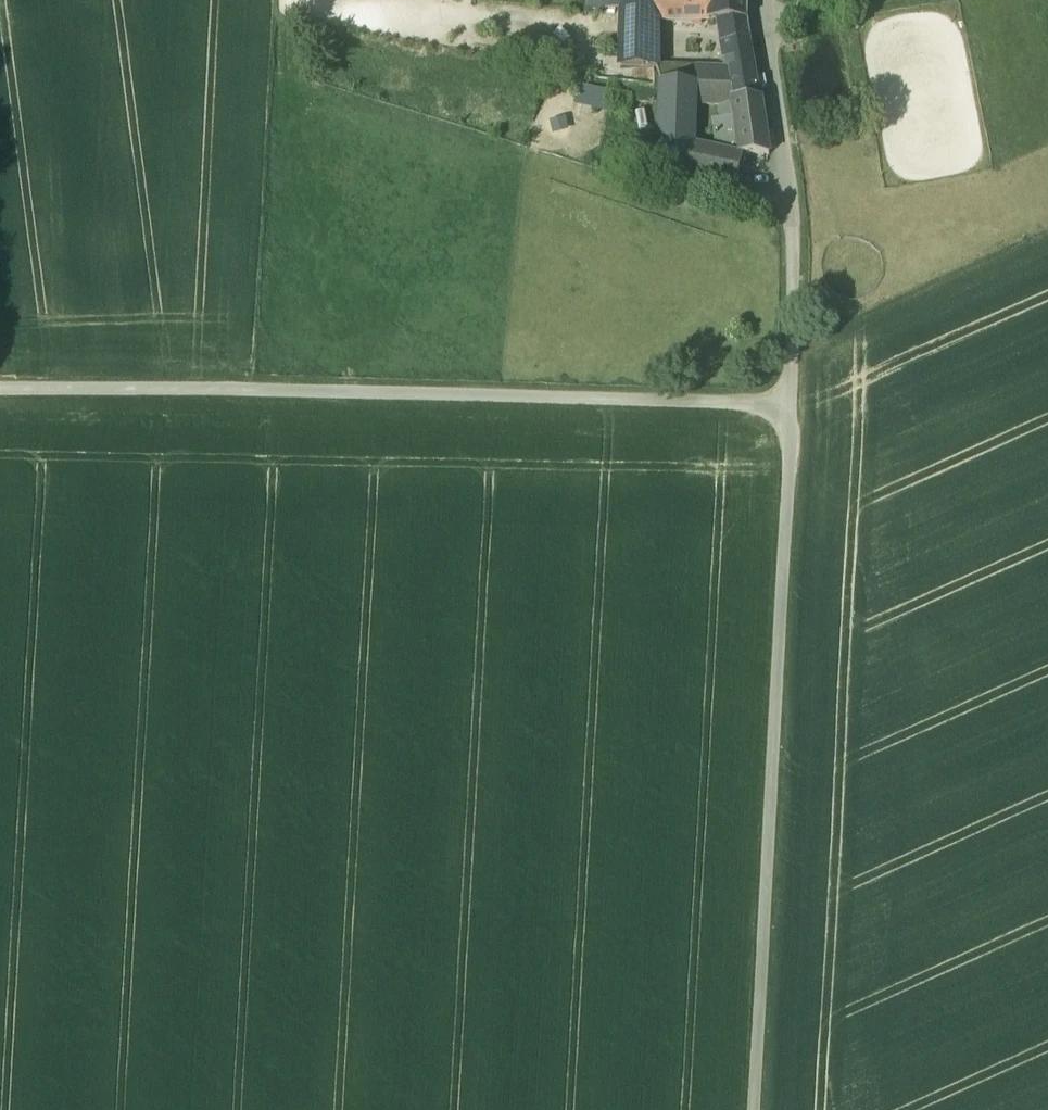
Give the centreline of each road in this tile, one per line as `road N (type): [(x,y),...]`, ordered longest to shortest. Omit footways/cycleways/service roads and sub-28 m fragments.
road 1 (unclassified): [(791,403),(0,389)]
road 2 (unclassified): [(753,1109),(791,403)]
road 3 (unclassified): [(791,403),(788,183)]
road 4 (residential): [(788,183),(760,0)]

